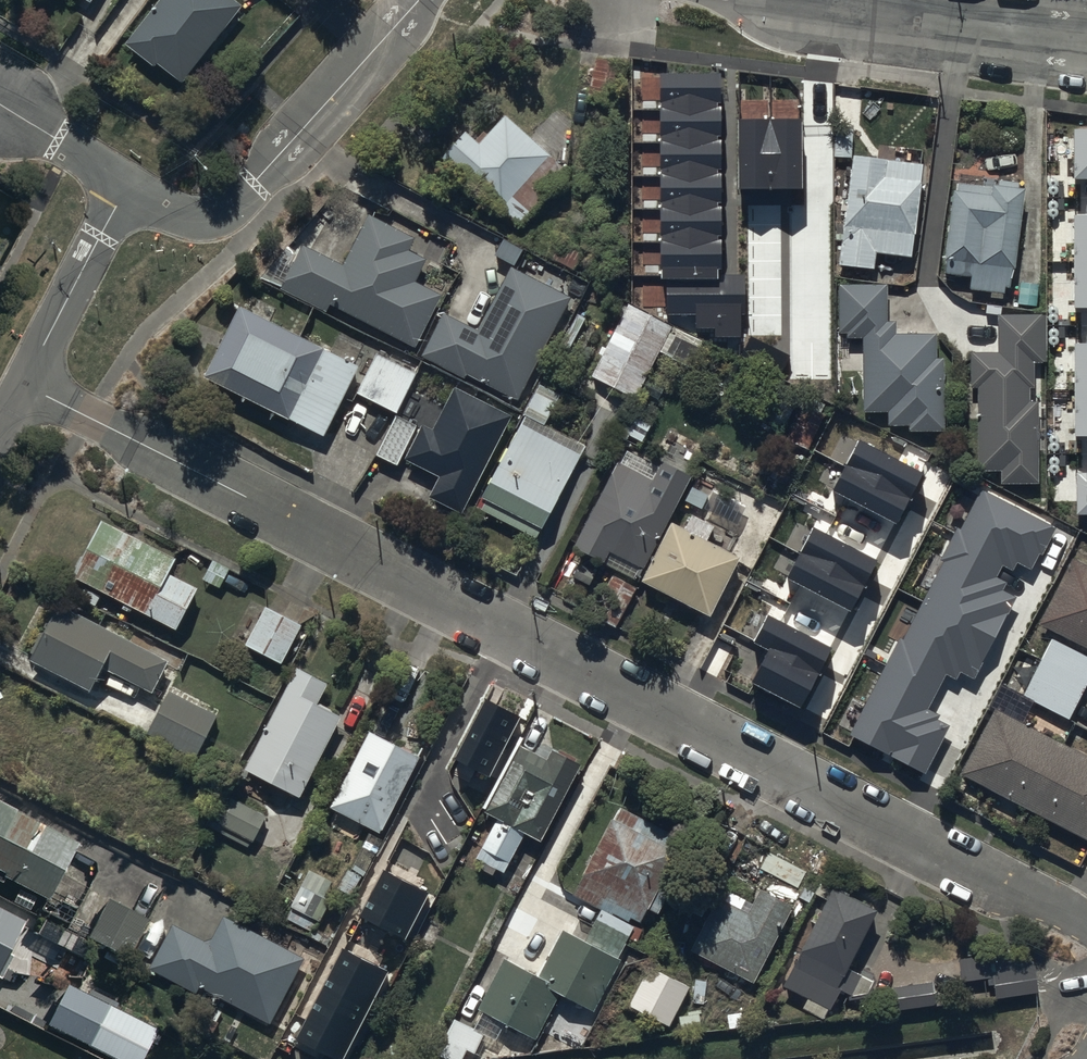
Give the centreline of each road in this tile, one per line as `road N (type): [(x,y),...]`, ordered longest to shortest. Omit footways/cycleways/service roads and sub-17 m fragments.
road 1 (residential): [(1086,926),(26,386)]
road 2 (residential): [(128,185),(183,216),(226,213),(419,0)]
road 3 (residential): [(1086,37),(820,0)]
road 4 (residential): [(26,386),(128,185)]
road 5 (residential): [(128,185),(0,104)]

